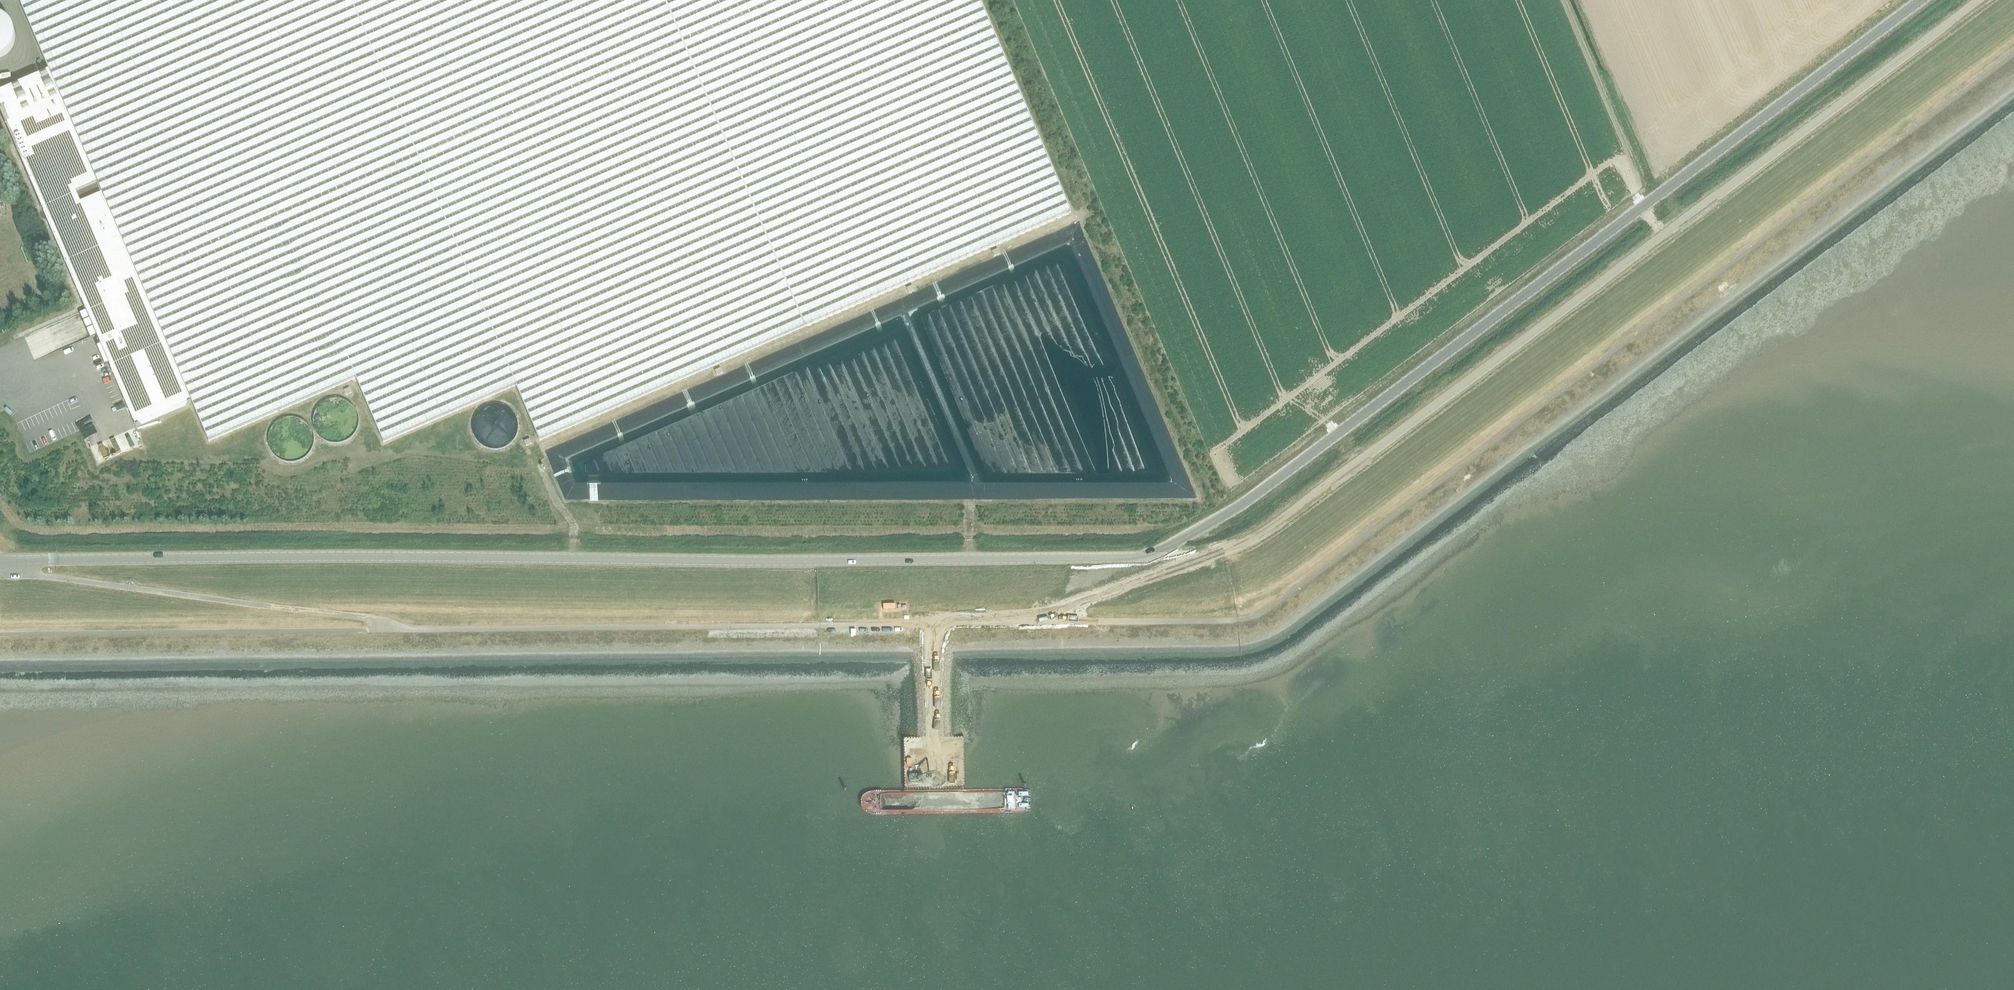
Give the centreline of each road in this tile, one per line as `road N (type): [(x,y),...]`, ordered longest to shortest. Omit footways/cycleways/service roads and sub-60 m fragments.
road 1 (unclassified): [(0,560),(1207,555),(1285,517),(1976,0)]

